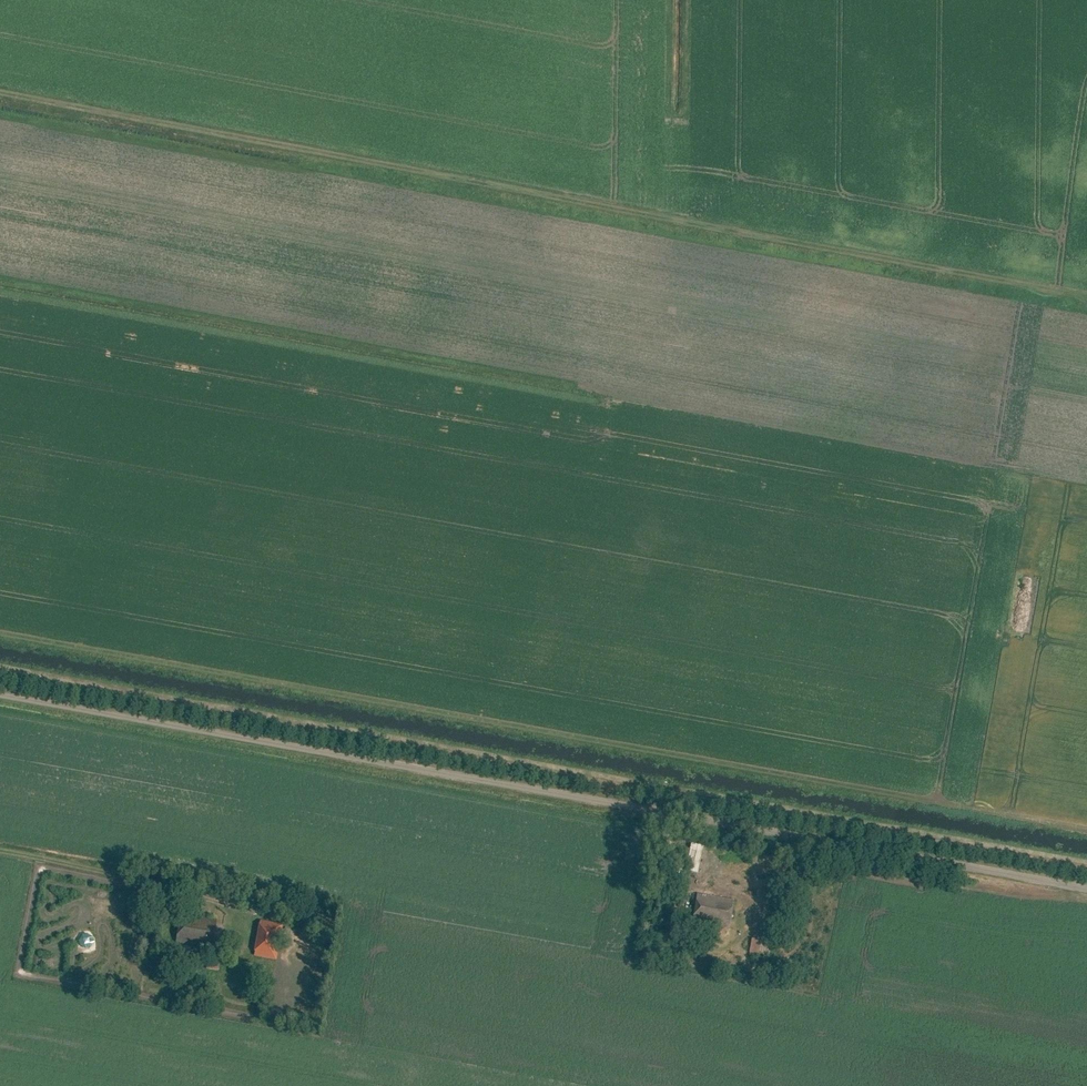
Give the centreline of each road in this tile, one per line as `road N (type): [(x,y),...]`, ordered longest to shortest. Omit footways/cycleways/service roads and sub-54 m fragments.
road 1 (unclassified): [(1086,890),(0,695)]

